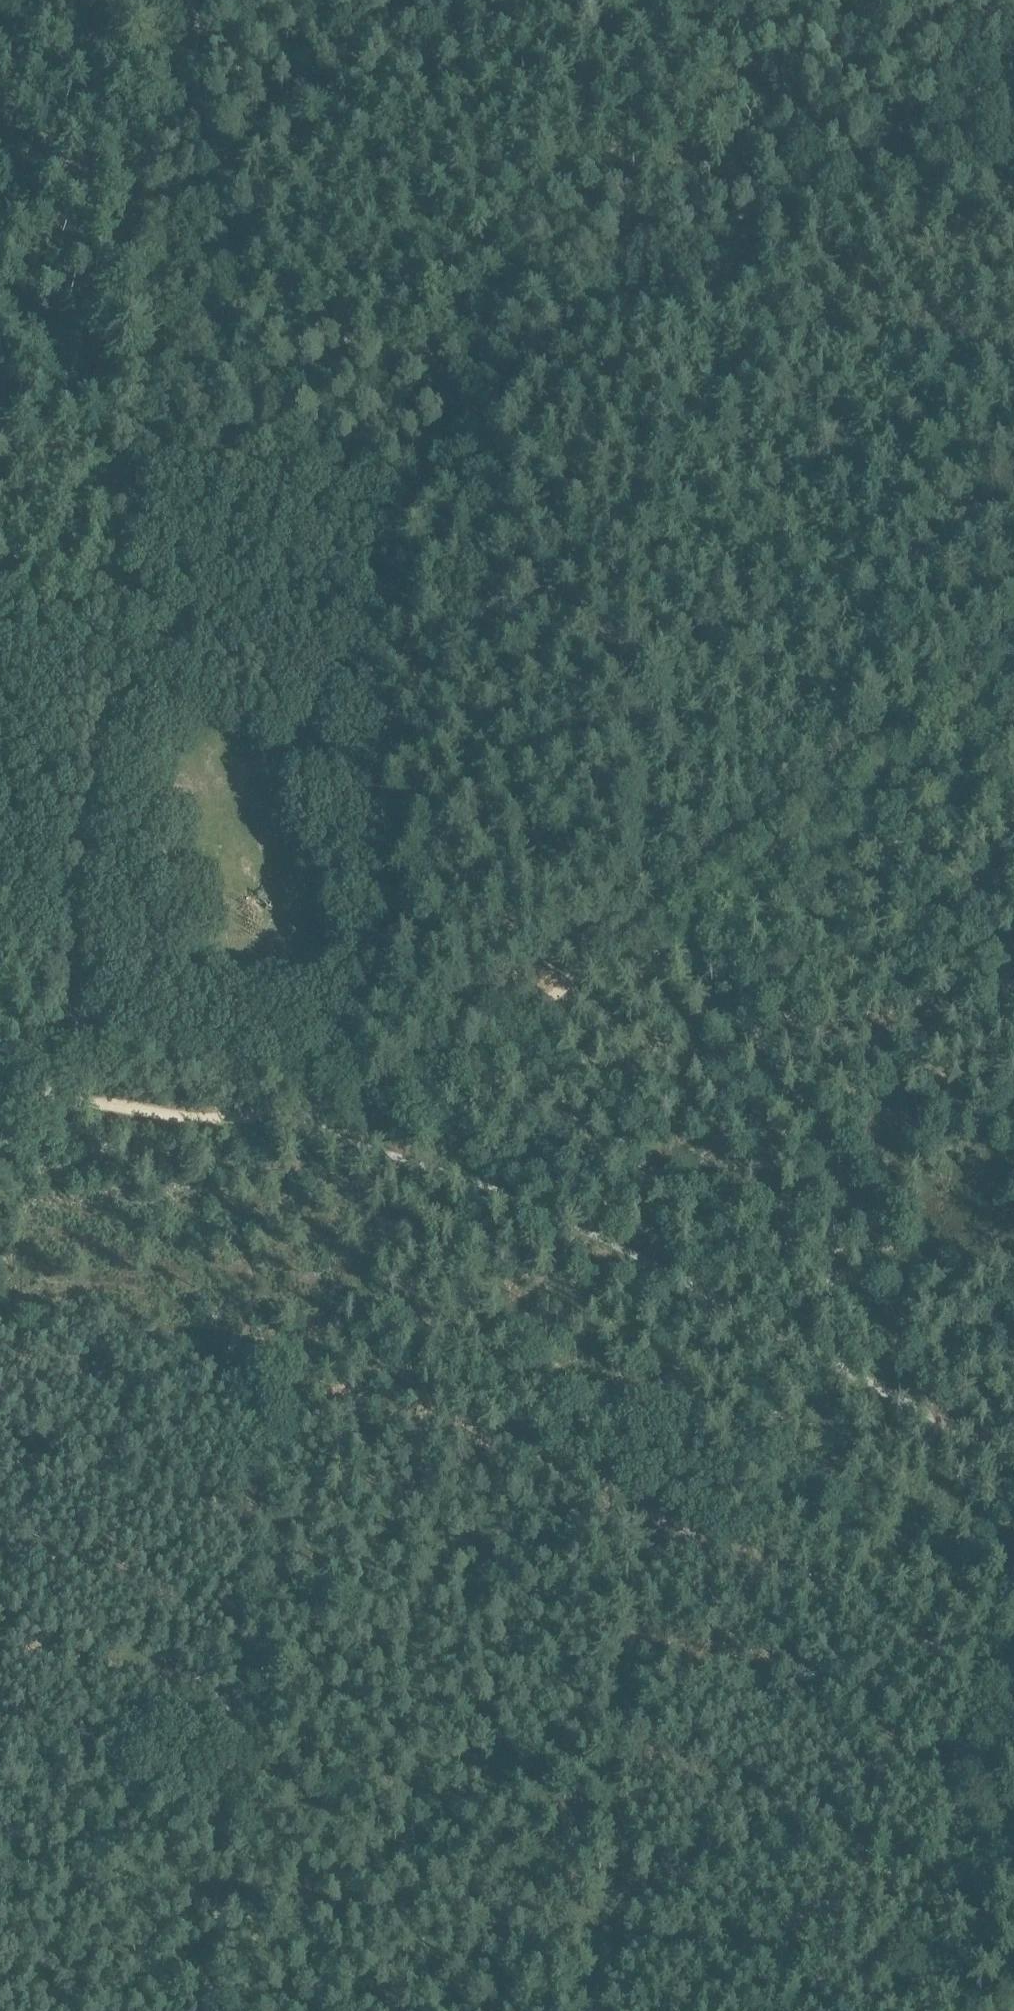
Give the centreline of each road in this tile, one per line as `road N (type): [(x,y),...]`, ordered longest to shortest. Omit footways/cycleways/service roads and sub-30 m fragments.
road 1 (track): [(1013,341),(500,289),(491,464),(134,458)]
road 2 (track): [(337,1107),(447,1072),(712,871),(1013,664)]
road 3 (track): [(337,1107),(524,1194),(1013,1452)]
road 4 (track): [(95,730),(203,0)]
road 5 (track): [(701,0),(903,42),(1013,19)]
road 6 (track): [(49,1099),(176,1115),(337,1107)]

